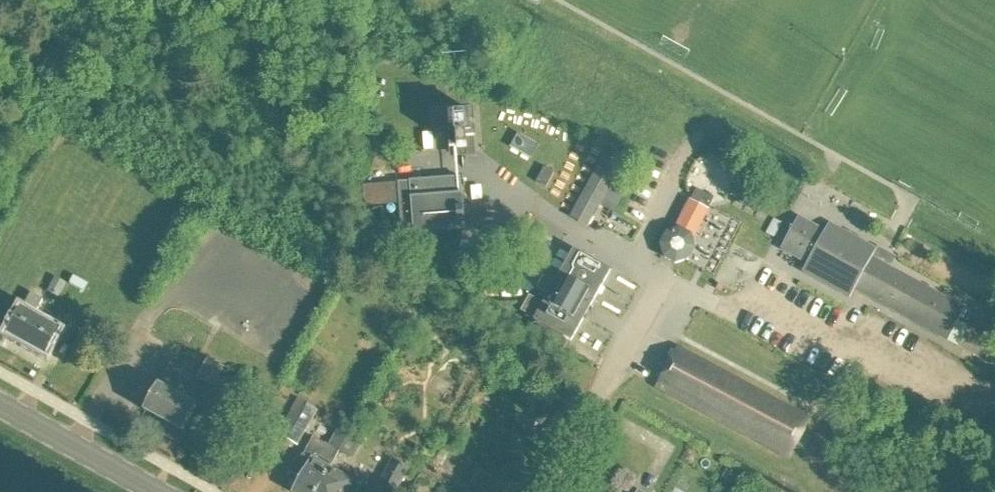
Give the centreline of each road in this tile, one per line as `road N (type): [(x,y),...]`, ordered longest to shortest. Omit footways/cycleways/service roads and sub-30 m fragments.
road 1 (primary): [(156,491),(0,405)]

